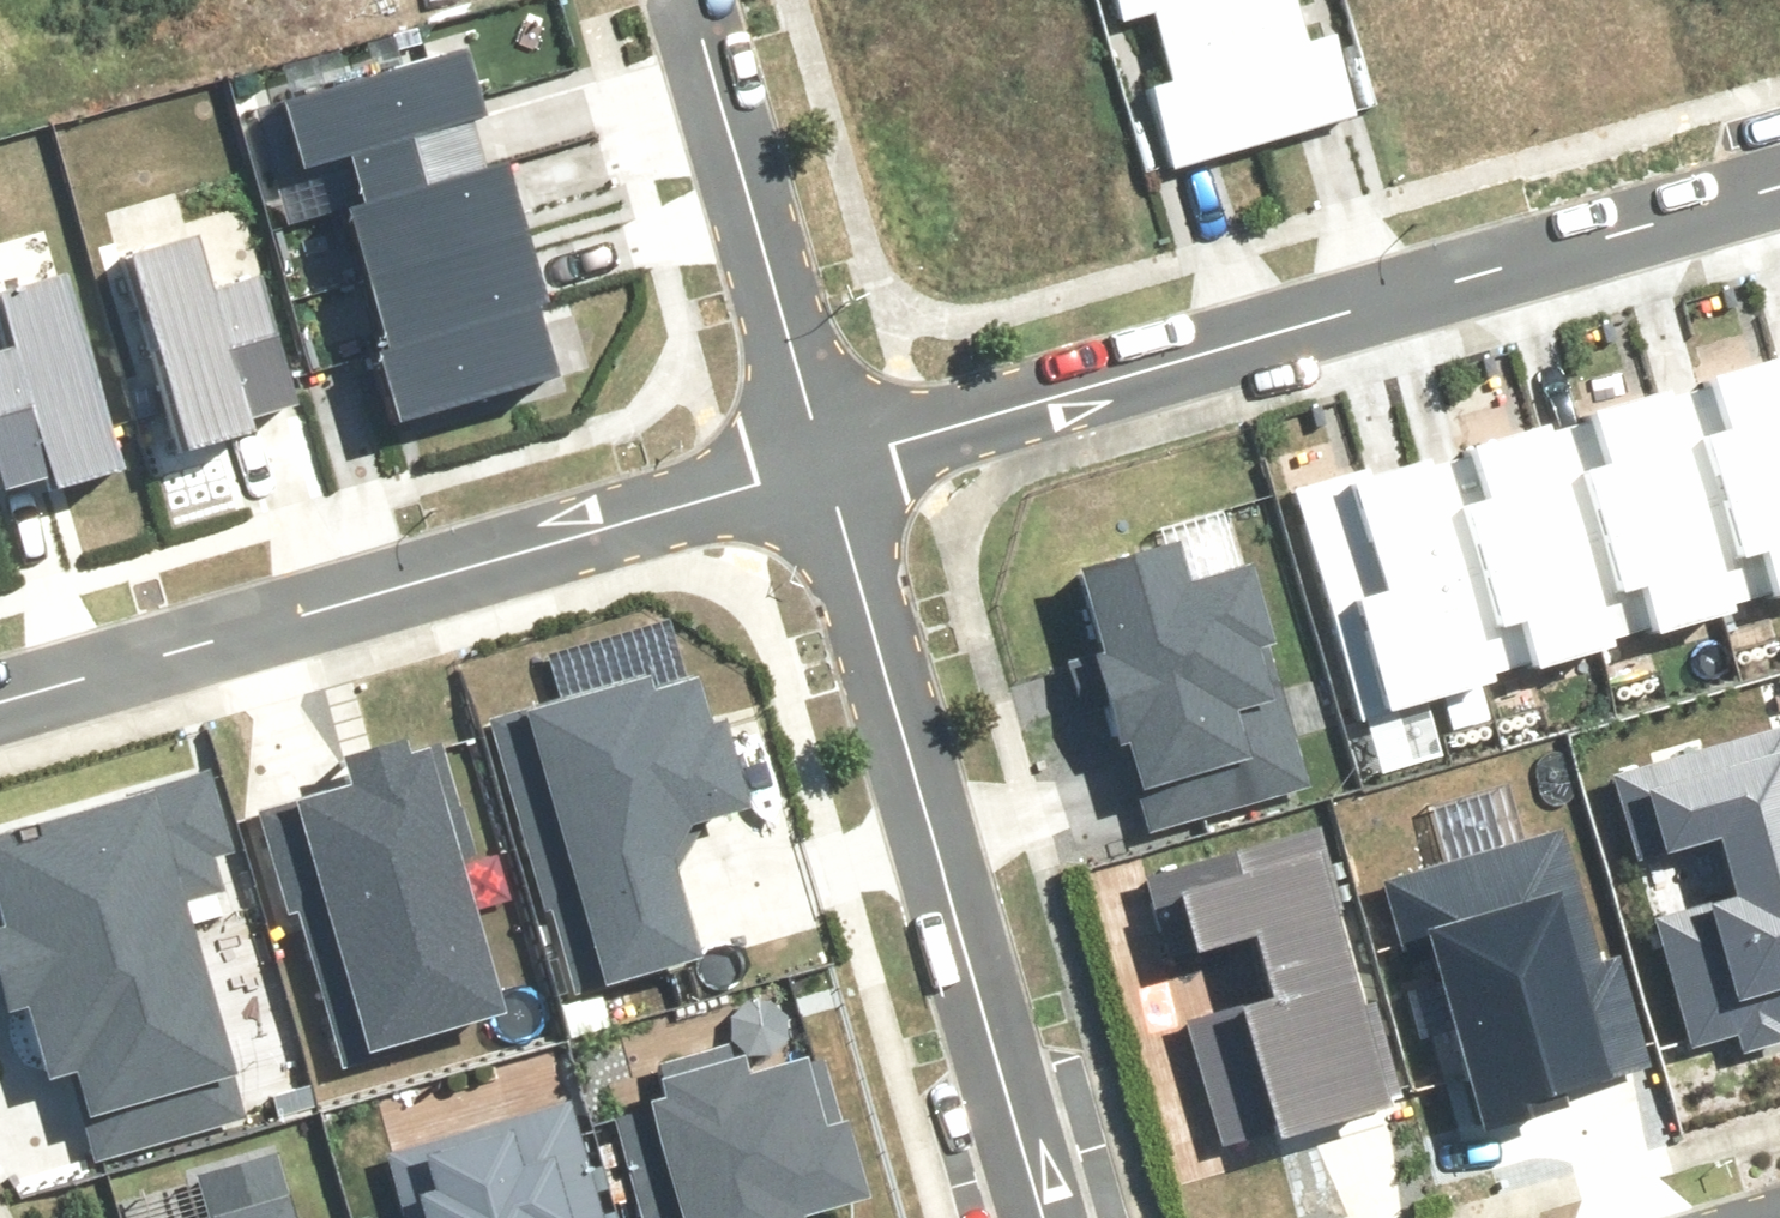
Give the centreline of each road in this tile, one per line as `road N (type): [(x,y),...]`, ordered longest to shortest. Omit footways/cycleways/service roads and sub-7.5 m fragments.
road 1 (residential): [(817,454),(1779,177)]
road 2 (residential): [(0,705),(817,454)]
road 3 (residential): [(817,454),(1056,1217)]
road 4 (residential): [(682,0),(817,454)]

